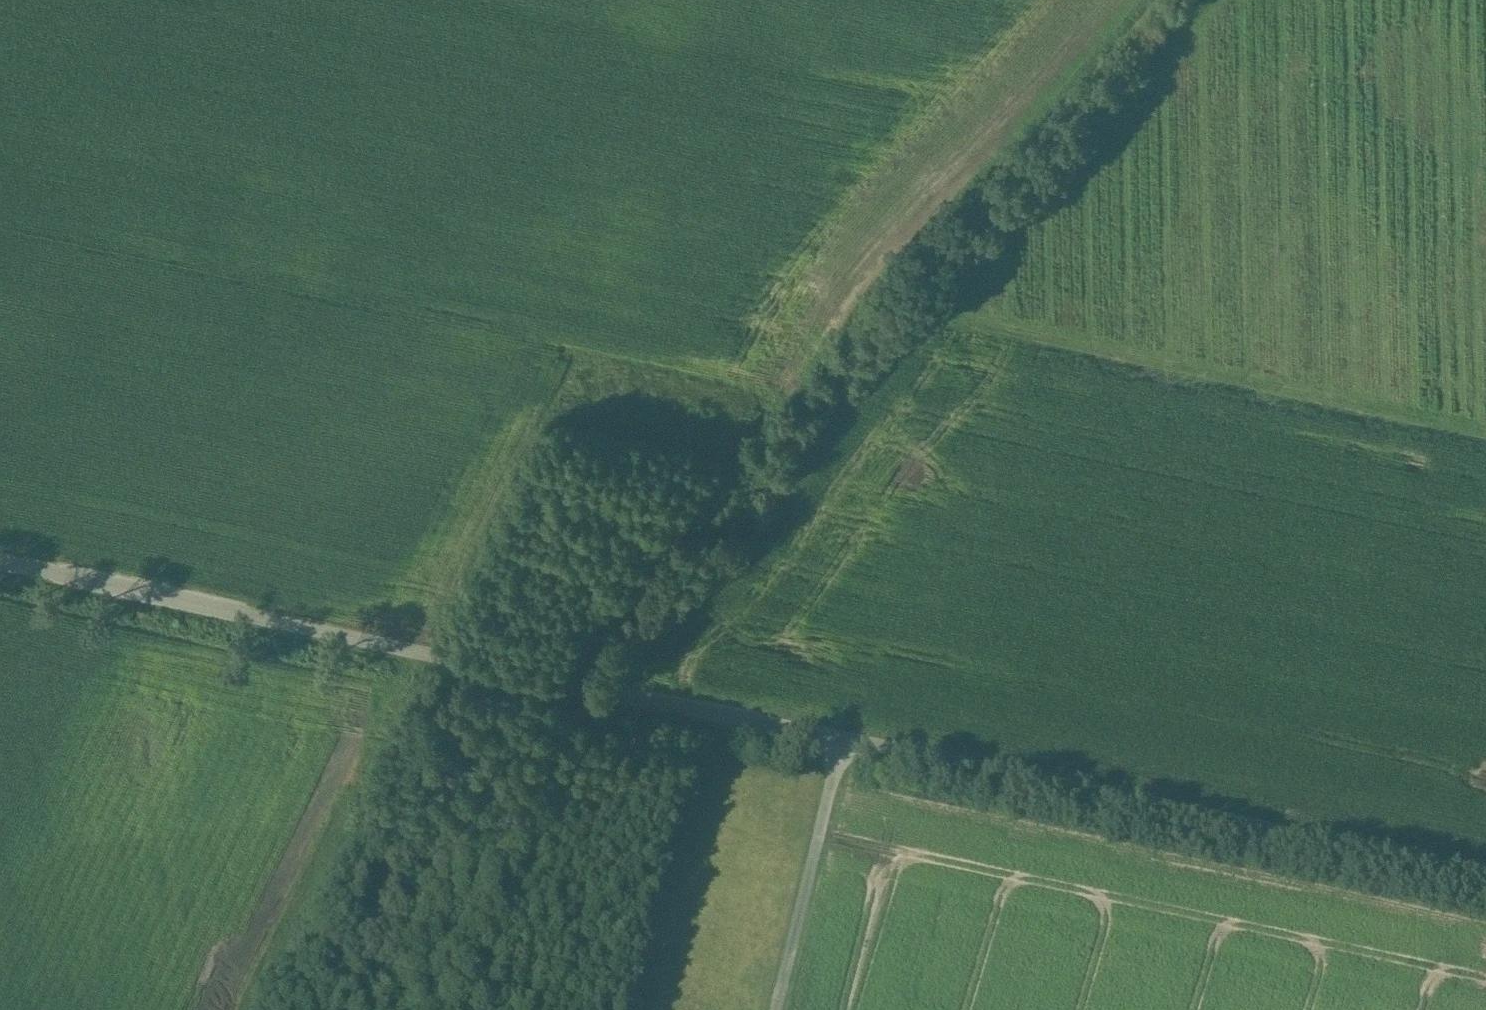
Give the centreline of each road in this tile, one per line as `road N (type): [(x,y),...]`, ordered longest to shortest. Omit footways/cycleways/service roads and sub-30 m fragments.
road 1 (unclassified): [(0,562),(1485,880)]

